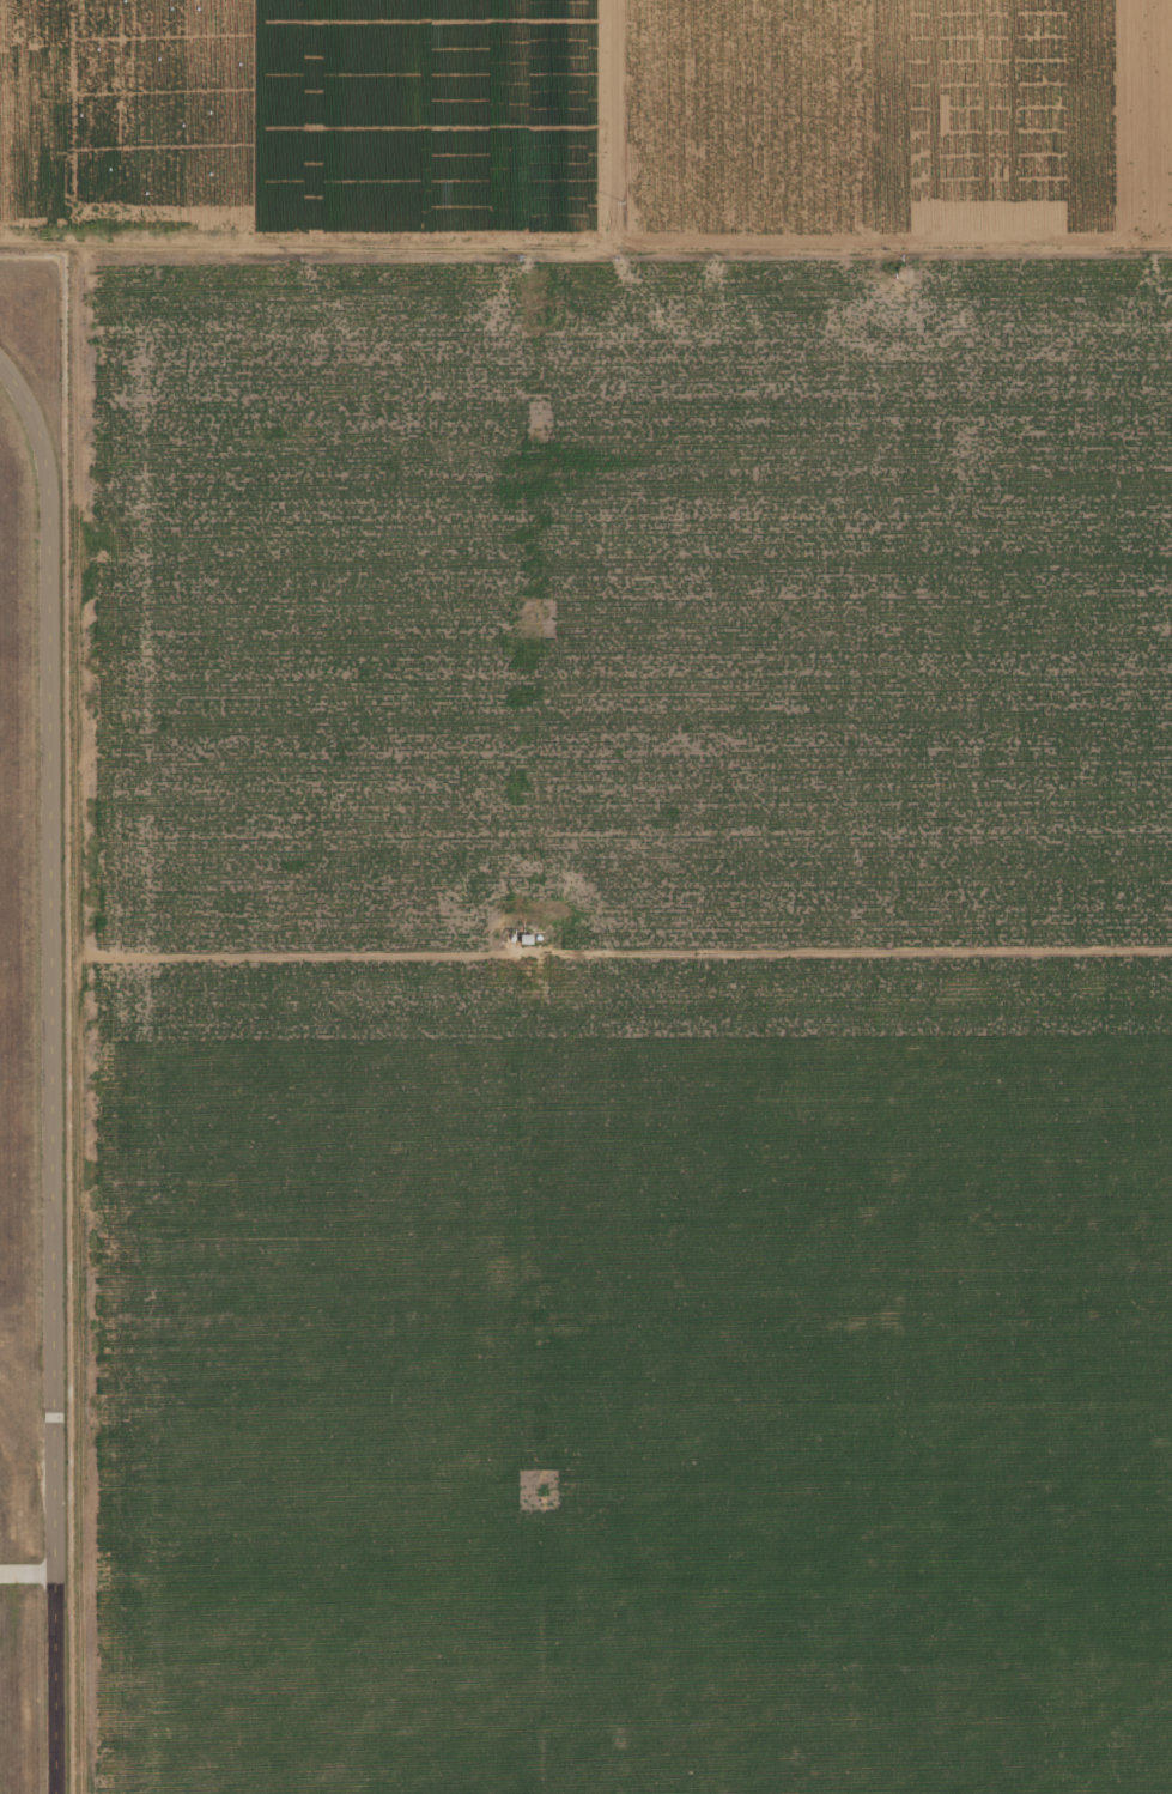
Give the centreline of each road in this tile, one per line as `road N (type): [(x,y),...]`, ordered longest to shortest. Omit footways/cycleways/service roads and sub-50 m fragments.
road 1 (track): [(1171,949),(77,958)]

